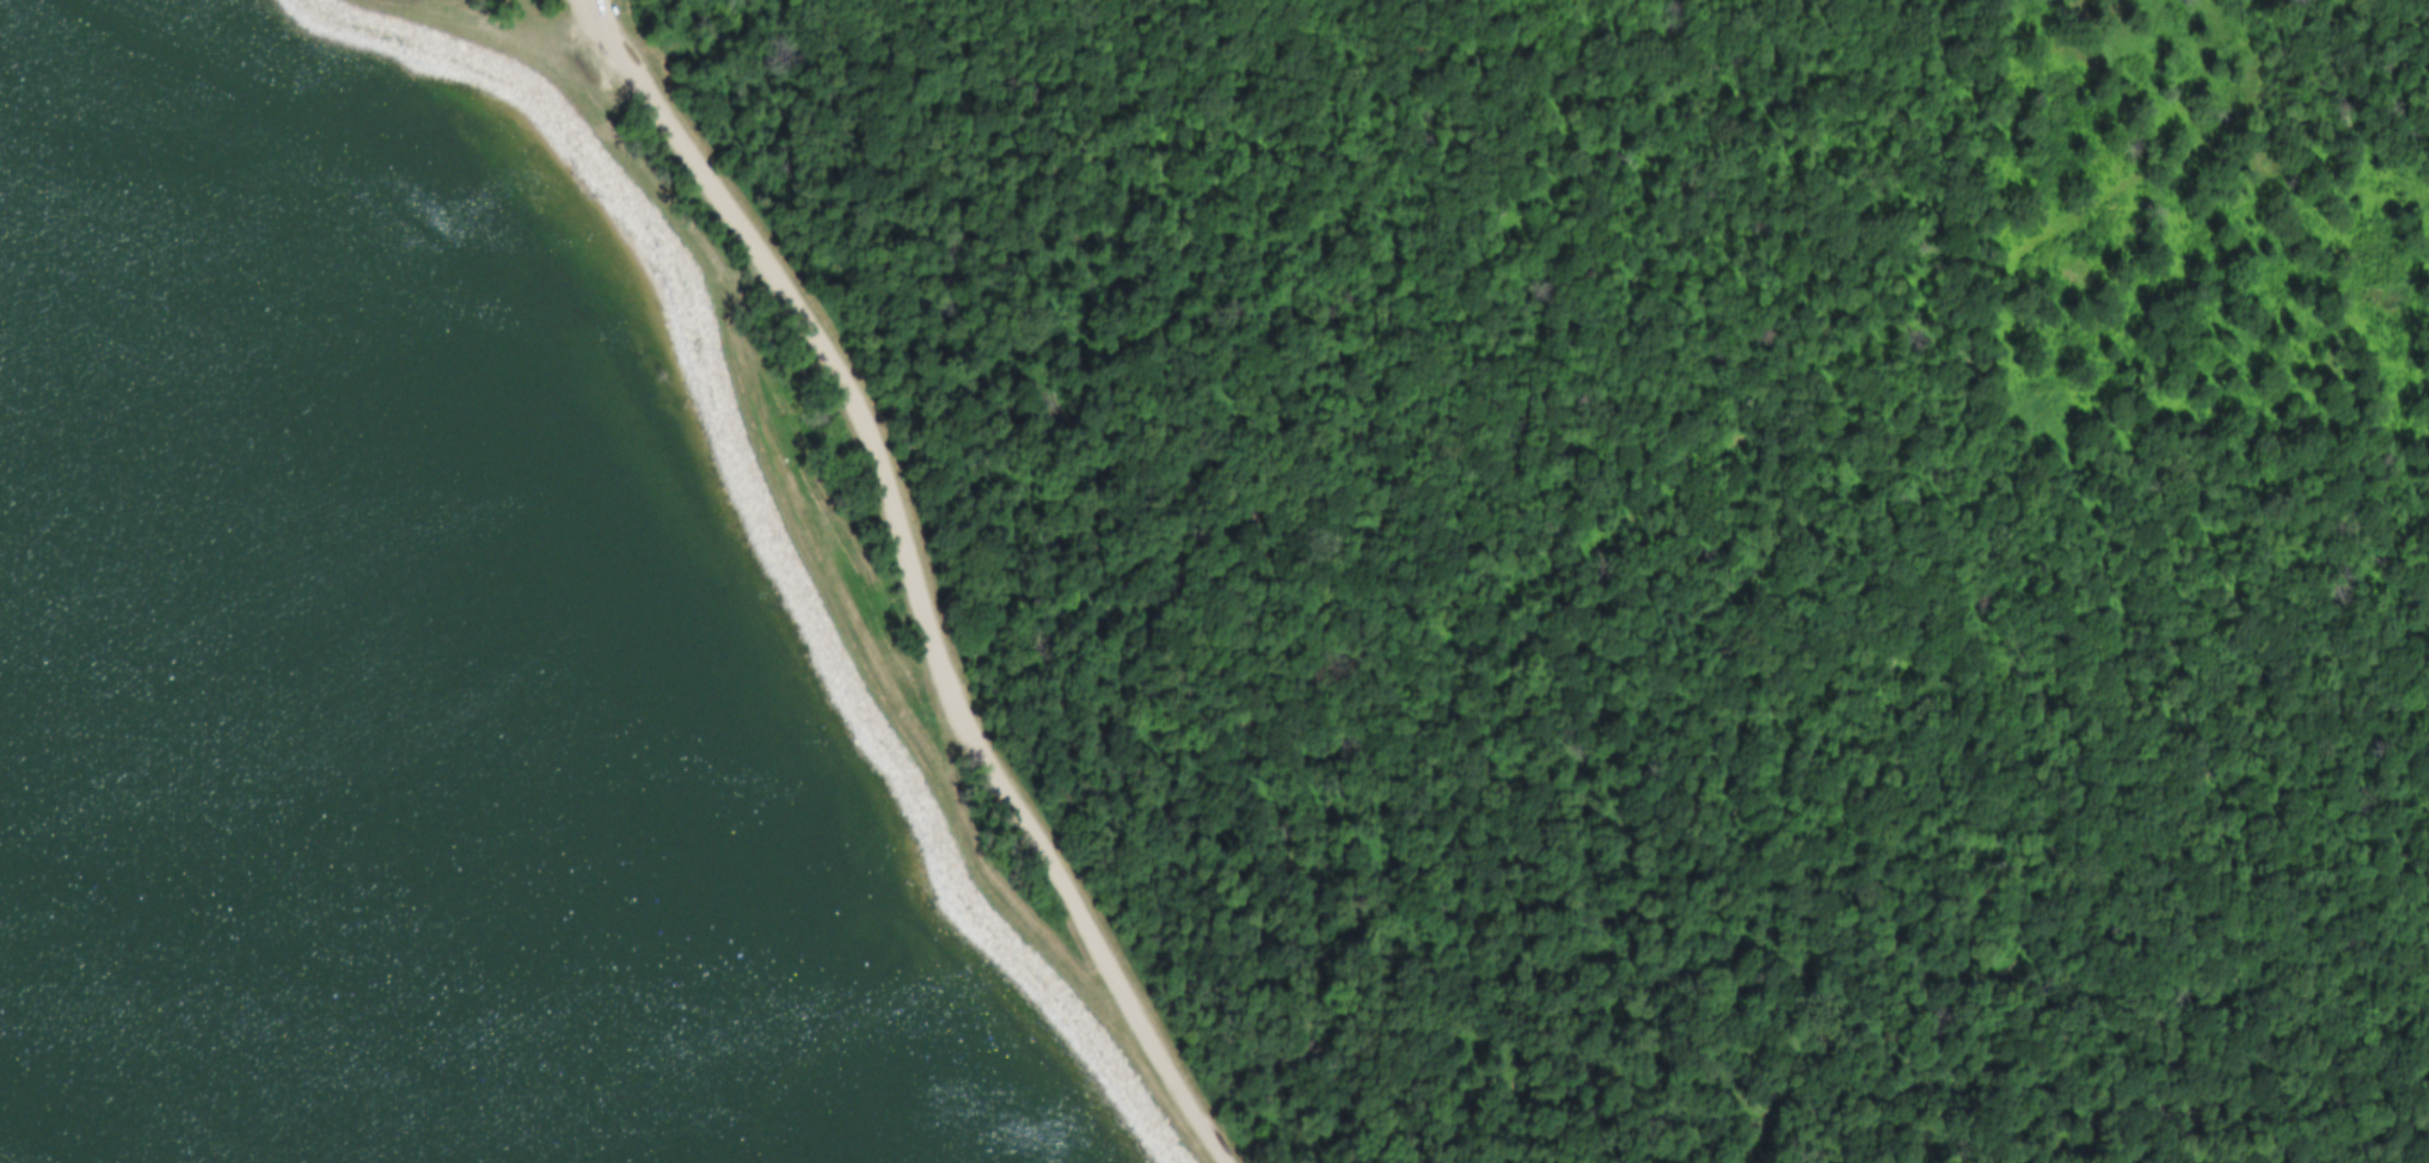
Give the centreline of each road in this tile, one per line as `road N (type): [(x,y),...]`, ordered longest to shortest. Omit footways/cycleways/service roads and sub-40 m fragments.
road 1 (residential): [(1227,1162),(956,703),(901,503),(870,427),(743,215),(637,74),(593,0)]

